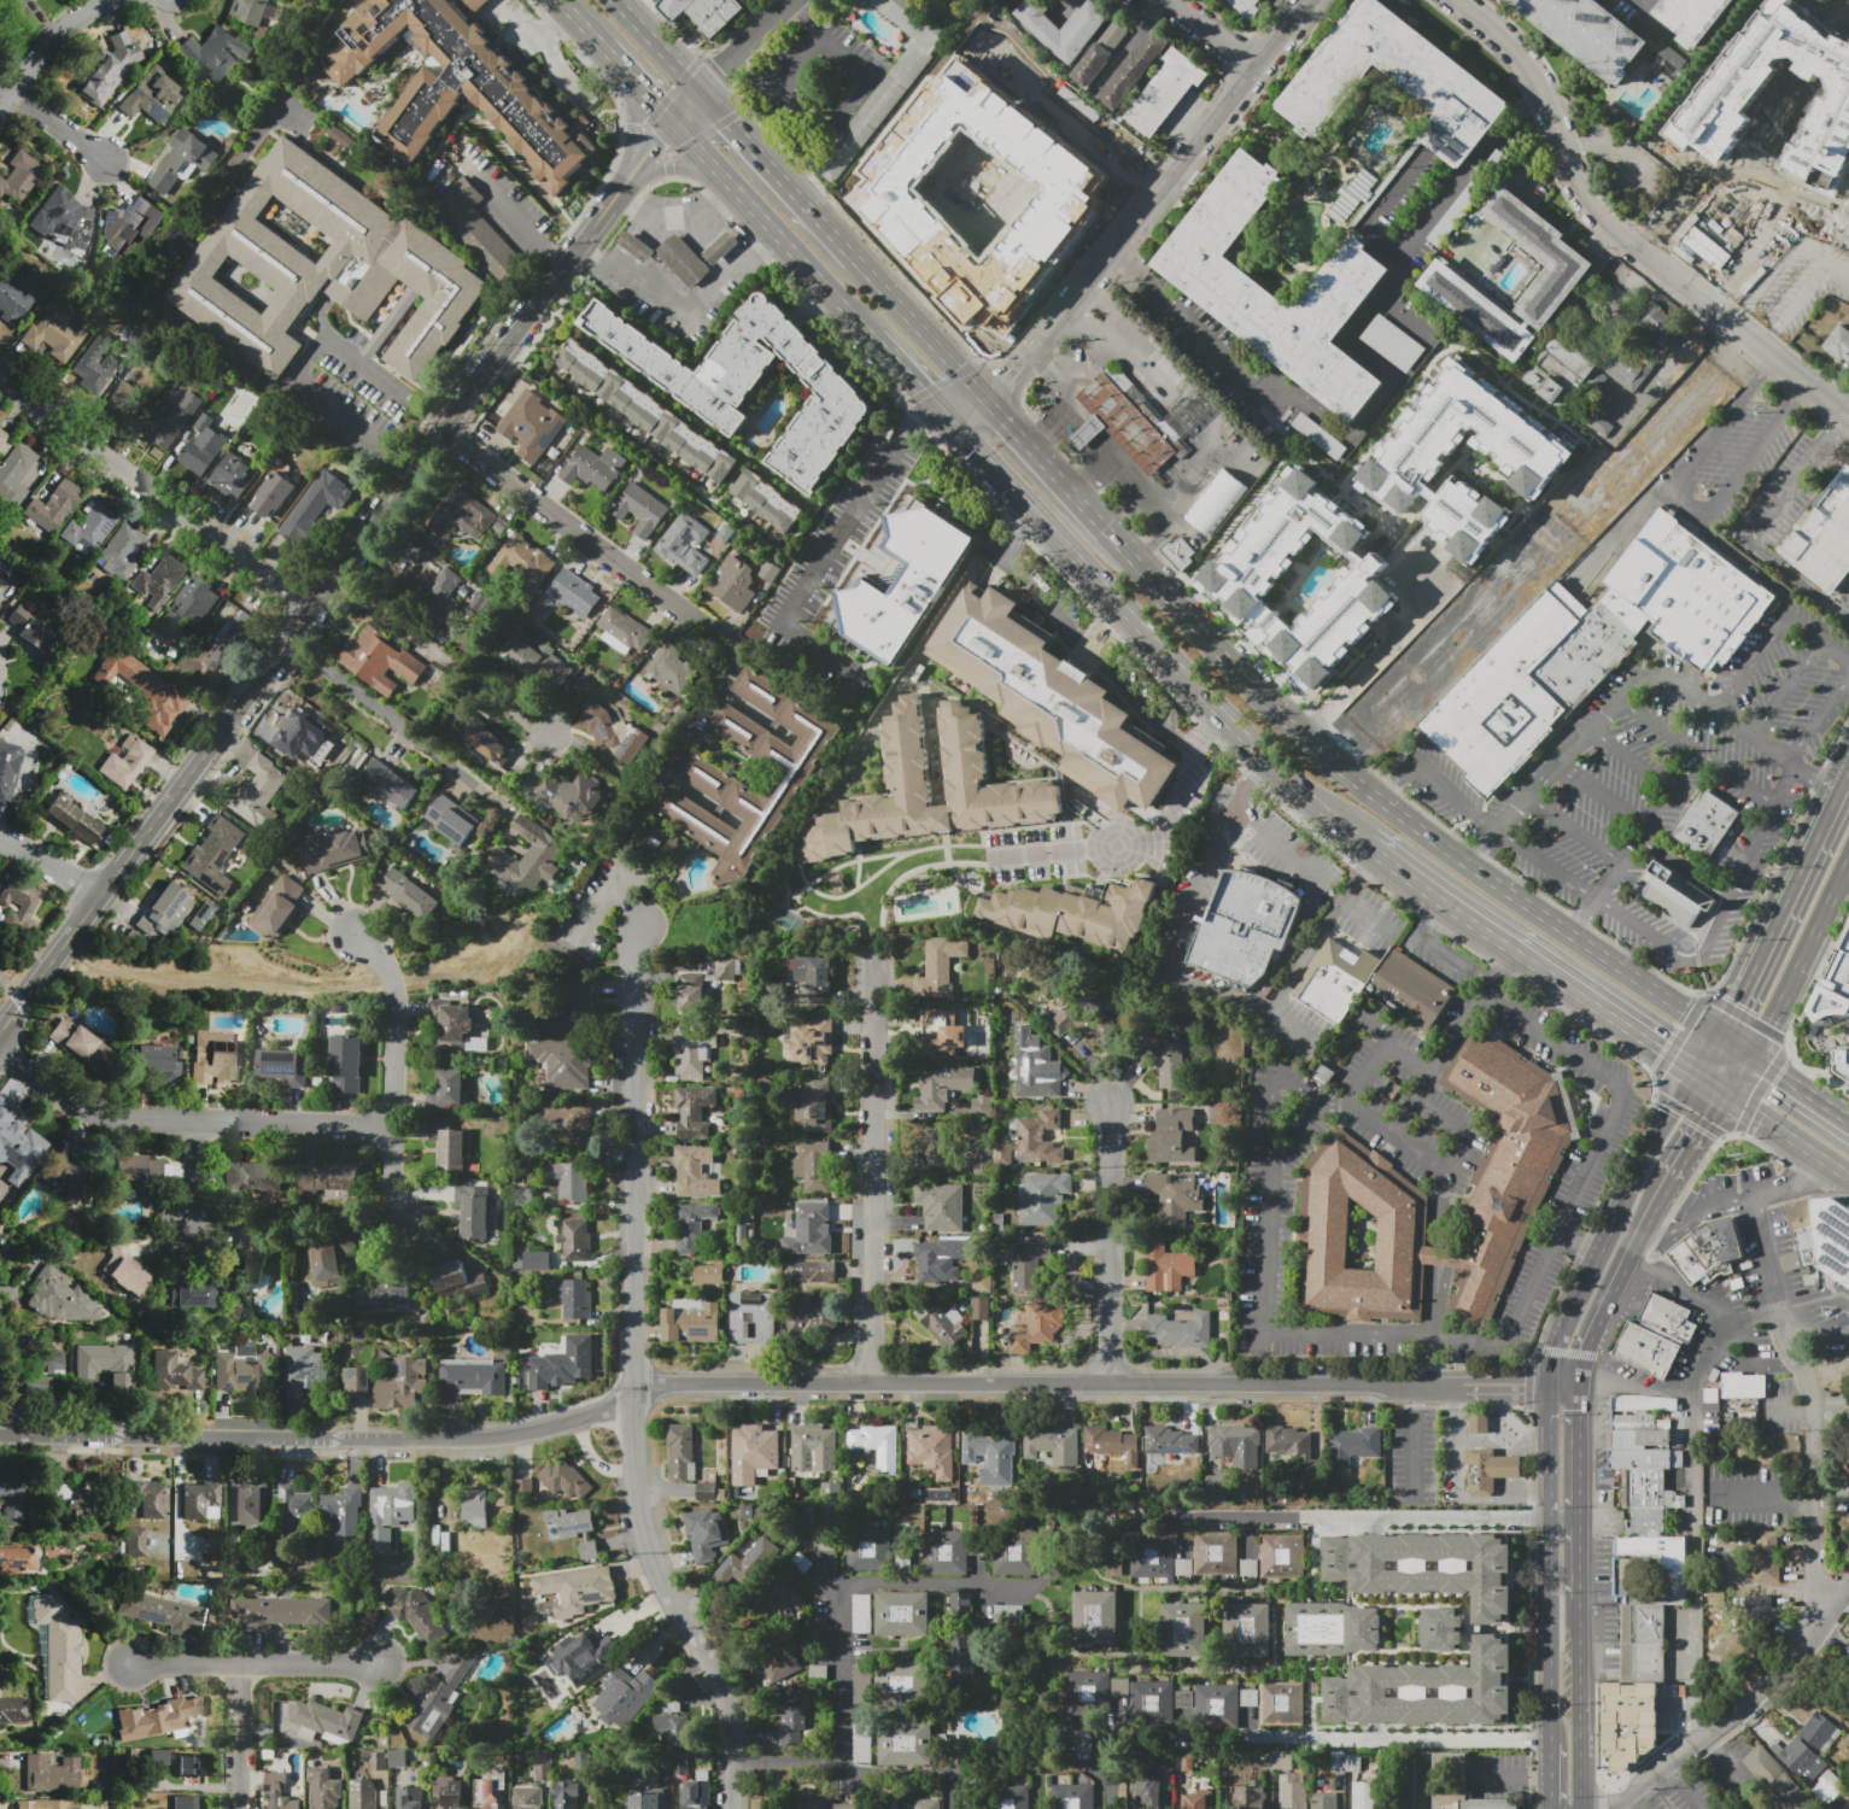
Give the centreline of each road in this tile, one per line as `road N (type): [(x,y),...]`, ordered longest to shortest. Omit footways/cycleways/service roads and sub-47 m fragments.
road 1 (tertiary): [(0,1029),(625,180)]
road 2 (primary): [(1721,1031),(1572,936),(1345,772),(1107,529)]
road 3 (residential): [(1426,1386),(653,1388),(633,1397)]
road 4 (residential): [(633,1397),(514,1435),(0,1441)]
road 5 (primary): [(943,414),(1263,762),(1367,844)]
road 6 (residential): [(1848,419),(1609,227),(1584,194),(1534,77),(1498,33),(1456,0)]
road 7 (residential): [(633,1397),(633,942),(640,926)]
road 8 (residential): [(880,1387),(882,952)]
road 9 (residential): [(736,1808),(731,1698),(667,1596),(644,1535),(633,1397)]
road 10 (residential): [(390,1129),(109,1114),(60,1097),(0,1052)]
road 11 (residential): [(1311,0),(1063,317)]
road 12 (residential): [(311,607),(0,377)]
road 13 (primary): [(1549,1386),(1549,1739)]
road 14 (primary): [(1696,1073),(1564,1327),(1549,1386)]
road 15 (residential): [(713,634),(439,433)]
road 16 (residential): [(1608,1808),(1705,1739),(1848,1586)]
road 17 (residential): [(1783,1322),(1813,1398),(1814,1627)]
road 18 (residential): [(404,1220),(391,1185),(390,985),(381,961),(356,933)]
road 19 (residential): [(1112,1387),(1108,1088)]
road 20 (primary): [(1841,777),(1721,1031)]
road 21 (residential): [(603,882),(721,672),(713,634)]
road 22 (residential): [(337,573),(546,733)]
road 23 (residential): [(131,1663),(381,1663)]
road 24 (primary): [(672,123),(838,305)]
road 25 (primary): [(1576,1388),(1603,1311),(1674,1177)]
road 26 (primary): [(855,257),(702,92)]
road 27 (primary): [(1512,948),(1696,1073)]
road 28 (primary): [(1754,1053),(1848,864)]
road 29 (primary): [(1579,1599),(1576,1388)]
road 30 (primary): [(988,400),(855,257)]
road 31 (residential): [(0,109),(63,29),(116,0)]
road 32 (residential): [(238,1808),(236,1663)]
road 33 (primary): [(1082,500),(988,400)]
road 34 (residential): [(702,92),(791,0)]
road 35 (primary): [(702,92),(623,0)]

